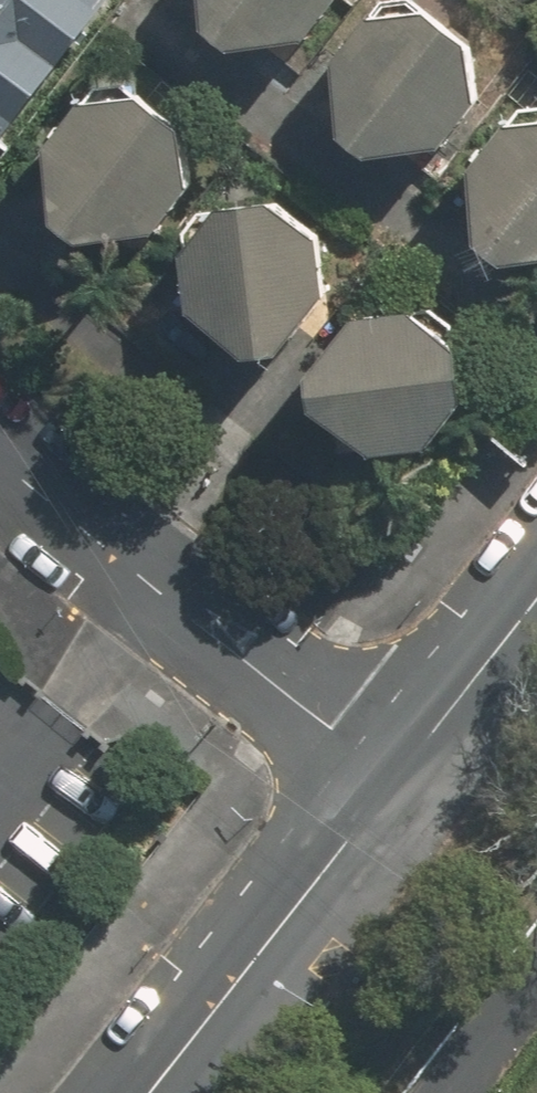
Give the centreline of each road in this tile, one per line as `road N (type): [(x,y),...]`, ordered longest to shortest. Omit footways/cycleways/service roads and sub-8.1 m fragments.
road 1 (residential): [(0,469),(396,779)]
road 2 (secondary): [(396,779),(149,1092)]
road 3 (secondary): [(536,598),(396,779)]

